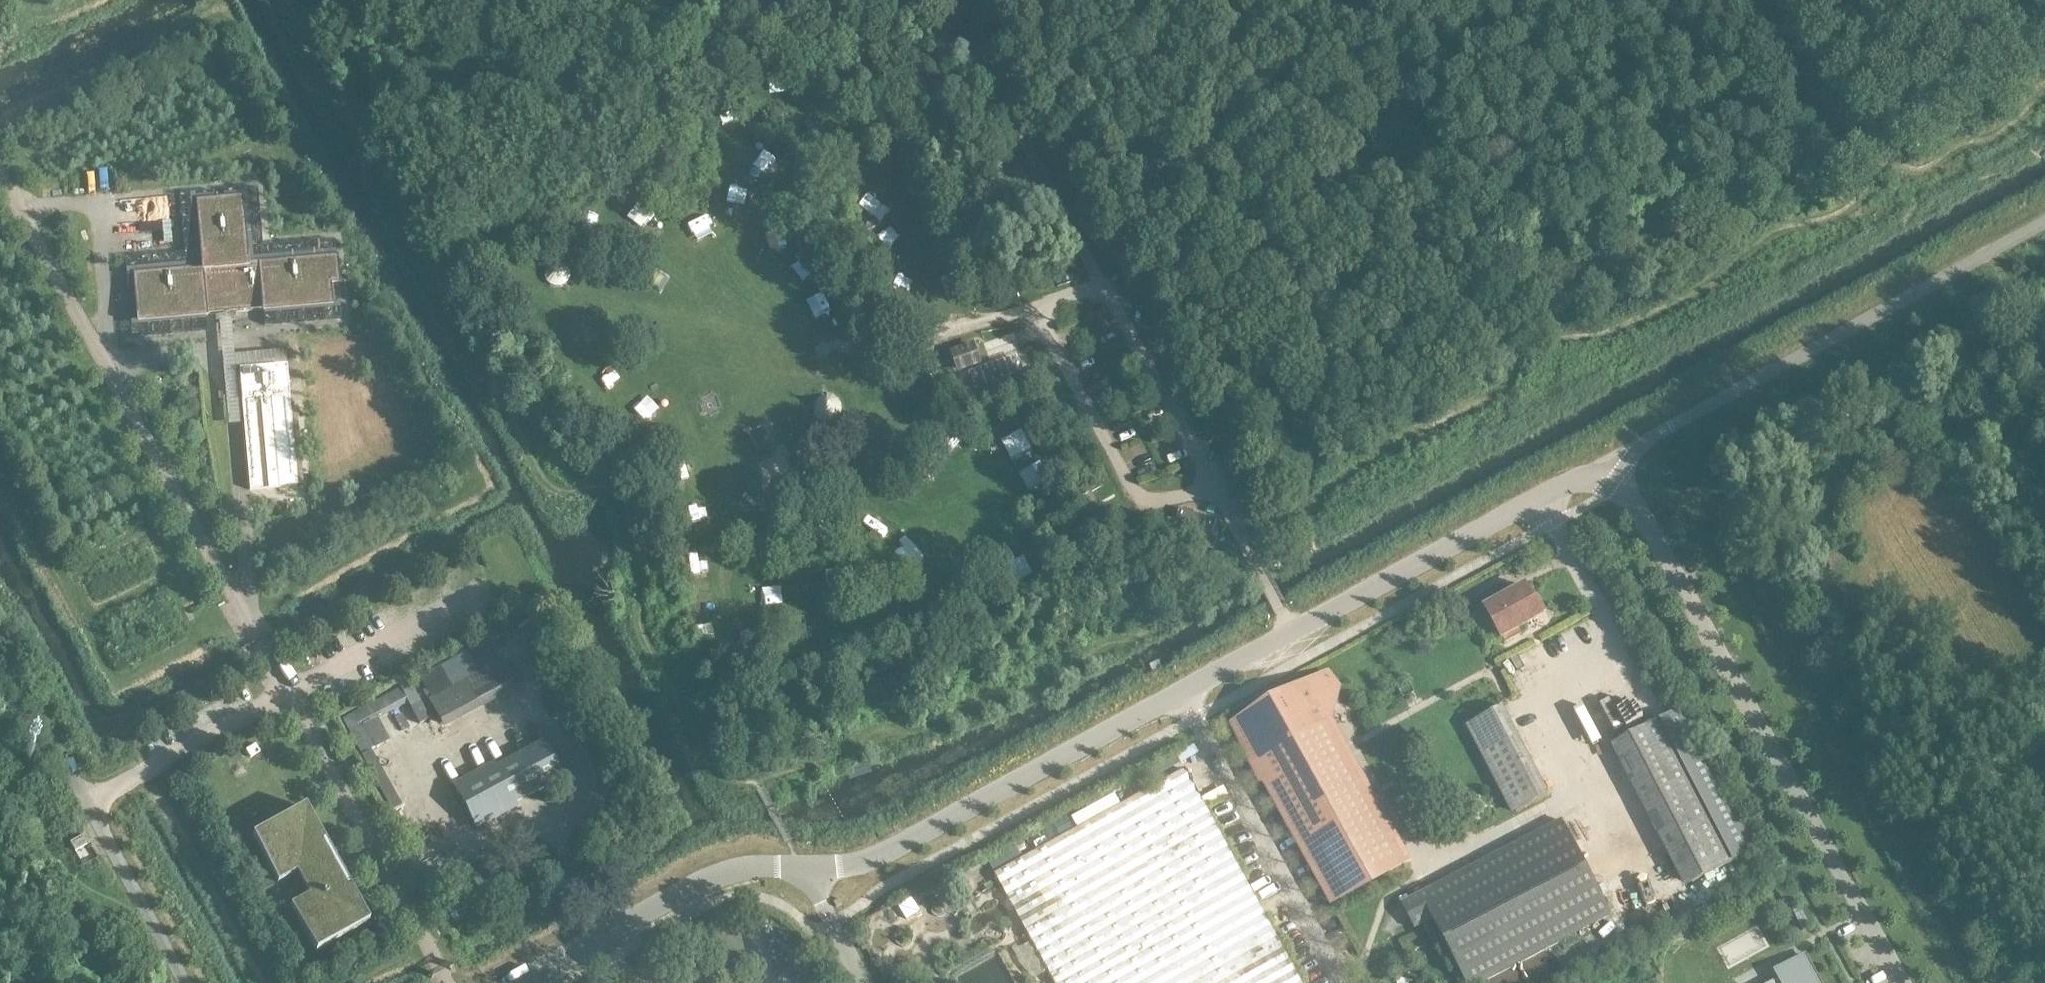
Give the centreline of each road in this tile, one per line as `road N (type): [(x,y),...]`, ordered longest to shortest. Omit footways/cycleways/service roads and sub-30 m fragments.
road 1 (unclassified): [(1900,982),(1639,501),(1614,479)]
road 2 (unclassified): [(1614,479),(1655,436),(2044,222)]
road 3 (unclassified): [(1536,500),(1609,626),(1555,703),(1552,754),(1642,902)]
road 4 (unclassified): [(805,870),(865,861),(1178,691)]
road 5 (unclassified): [(1178,691),(1536,500)]
road 6 (track): [(977,0),(970,23),(1112,293)]
road 7 (residential): [(450,982),(291,695)]
road 8 (unclassified): [(515,982),(717,873),(747,866),(805,870)]
road 9 (track): [(1342,982),(1192,717)]
road 10 (track): [(1582,803),(1425,881)]
road 11 (unclassified): [(863,982),(805,870)]

